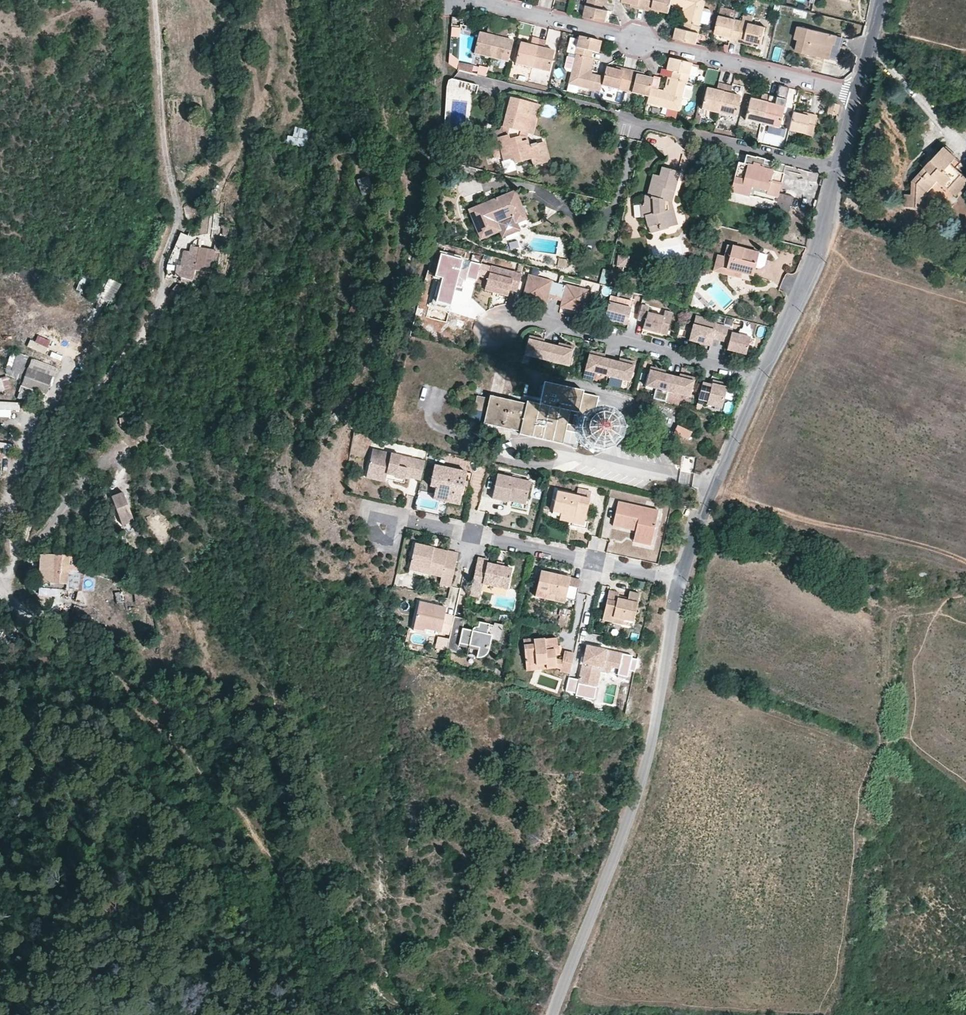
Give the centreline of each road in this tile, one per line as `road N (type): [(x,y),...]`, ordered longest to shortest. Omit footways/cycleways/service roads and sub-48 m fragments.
road 1 (residential): [(2,588),(40,482),(78,414),(158,305),(179,222),(164,140),(154,0)]
road 2 (track): [(2,588),(105,670),(219,794),(271,940),(430,1014)]
road 3 (residential): [(464,0),(861,96)]
road 4 (residential): [(383,525),(412,521),(682,582)]
road 5 (residential): [(861,96),(812,275),(762,378)]
road 6 (residential): [(554,1014),(638,793),(650,737)]
road 7 (residential): [(497,331),(531,323),(762,378)]
road 8 (residential): [(762,378),(682,582)]
road 9 (residential): [(682,582),(650,737)]
road 10 (residential): [(428,152),(445,74),(450,0)]

